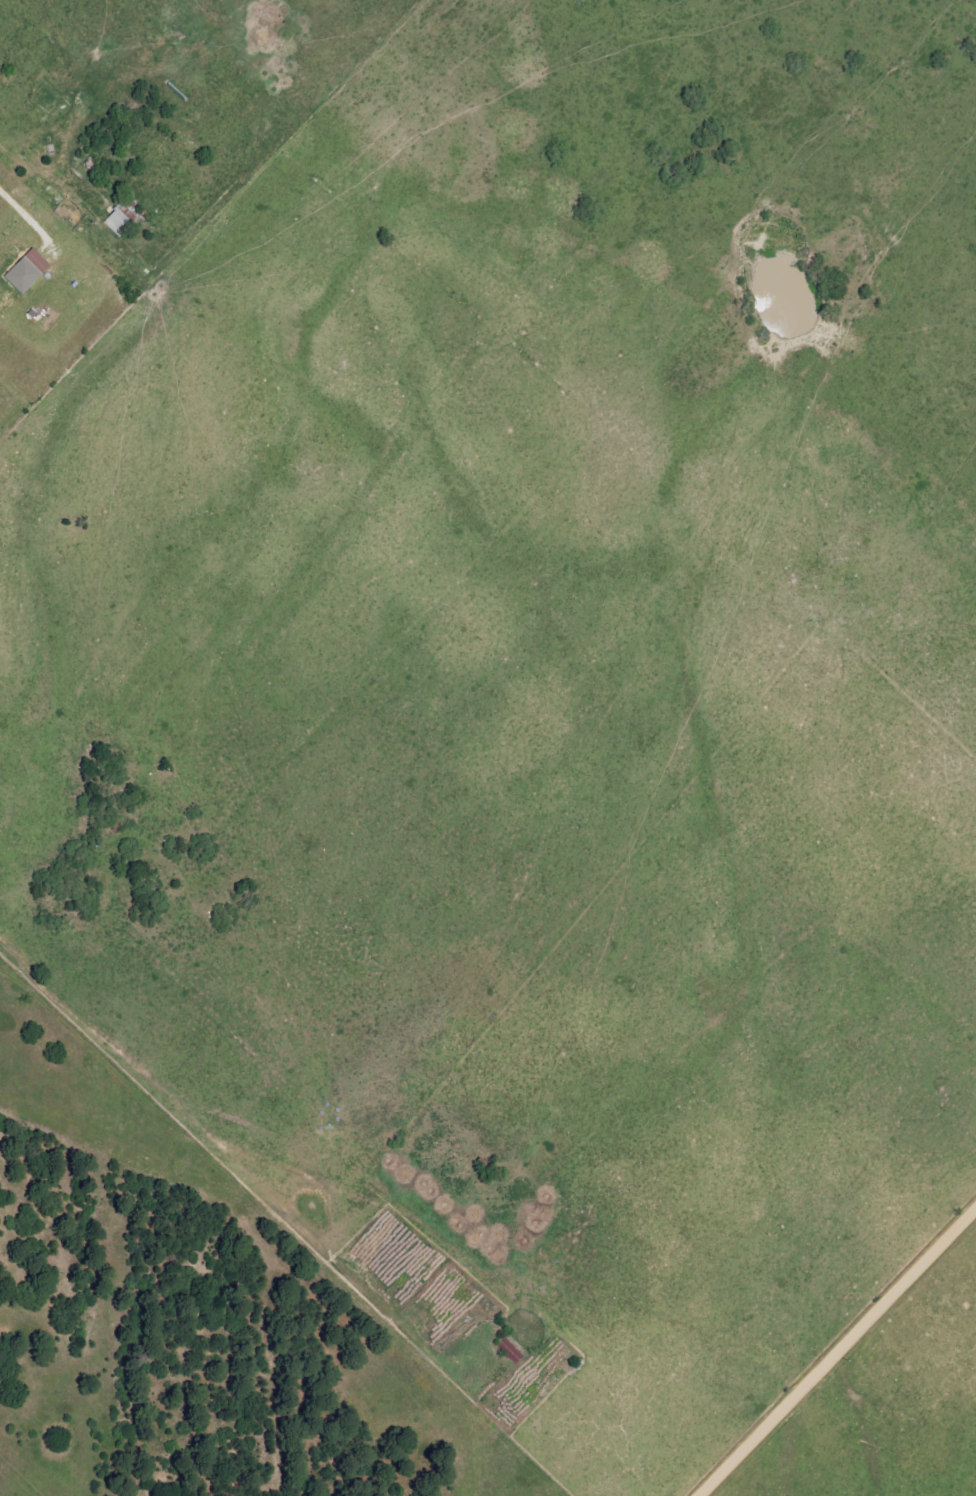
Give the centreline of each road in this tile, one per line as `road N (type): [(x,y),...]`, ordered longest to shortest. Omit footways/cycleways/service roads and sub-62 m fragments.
road 1 (residential): [(390,1343),(150,1106),(0,980)]
road 2 (residential): [(699,1495),(975,1209)]

